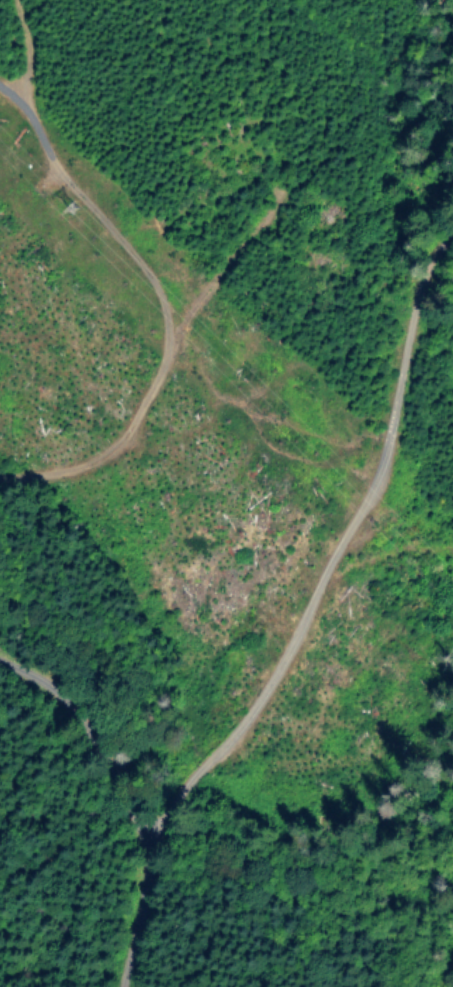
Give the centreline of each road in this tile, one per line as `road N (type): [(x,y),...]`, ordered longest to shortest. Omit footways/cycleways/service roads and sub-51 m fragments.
road 1 (track): [(124,986),(150,843),(296,639),(440,262),(452,254)]
road 2 (residential): [(149,423),(216,410),(321,347),(339,368),(342,400),(388,409)]
road 3 (track): [(0,652),(80,705),(150,843)]

